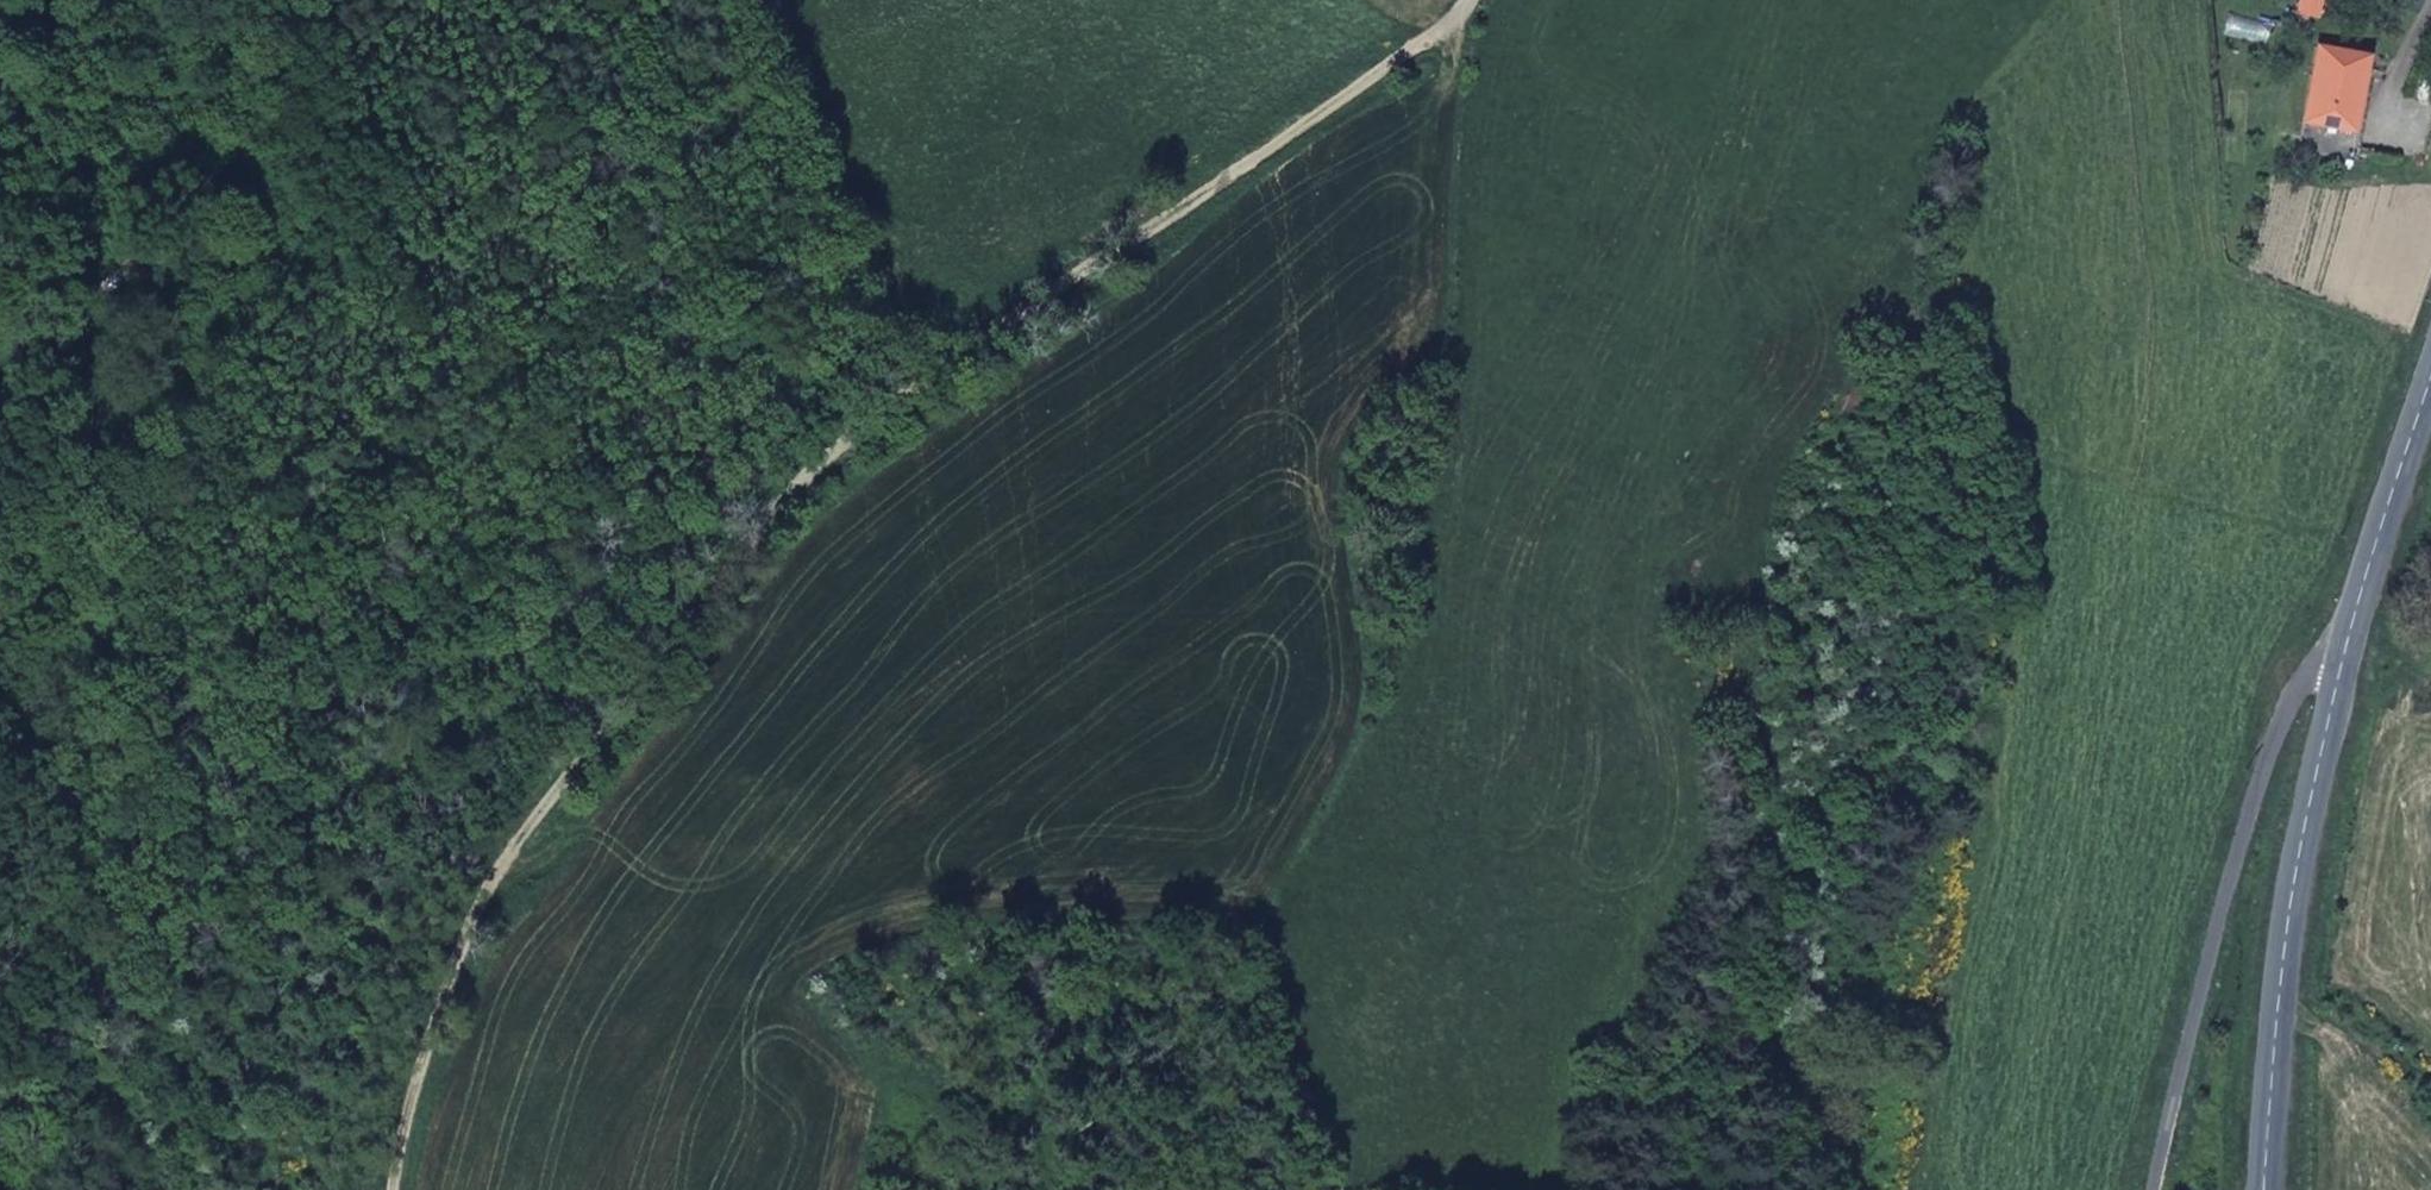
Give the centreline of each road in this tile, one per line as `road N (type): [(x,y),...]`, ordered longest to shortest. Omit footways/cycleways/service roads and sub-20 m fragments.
road 1 (unclassified): [(2159,1189),(2198,985),(2255,808),(2302,683),(2369,598)]
road 2 (secondary): [(2267,1189),(2292,911),(2369,598)]
road 3 (secondary): [(2369,598),(2430,392)]

